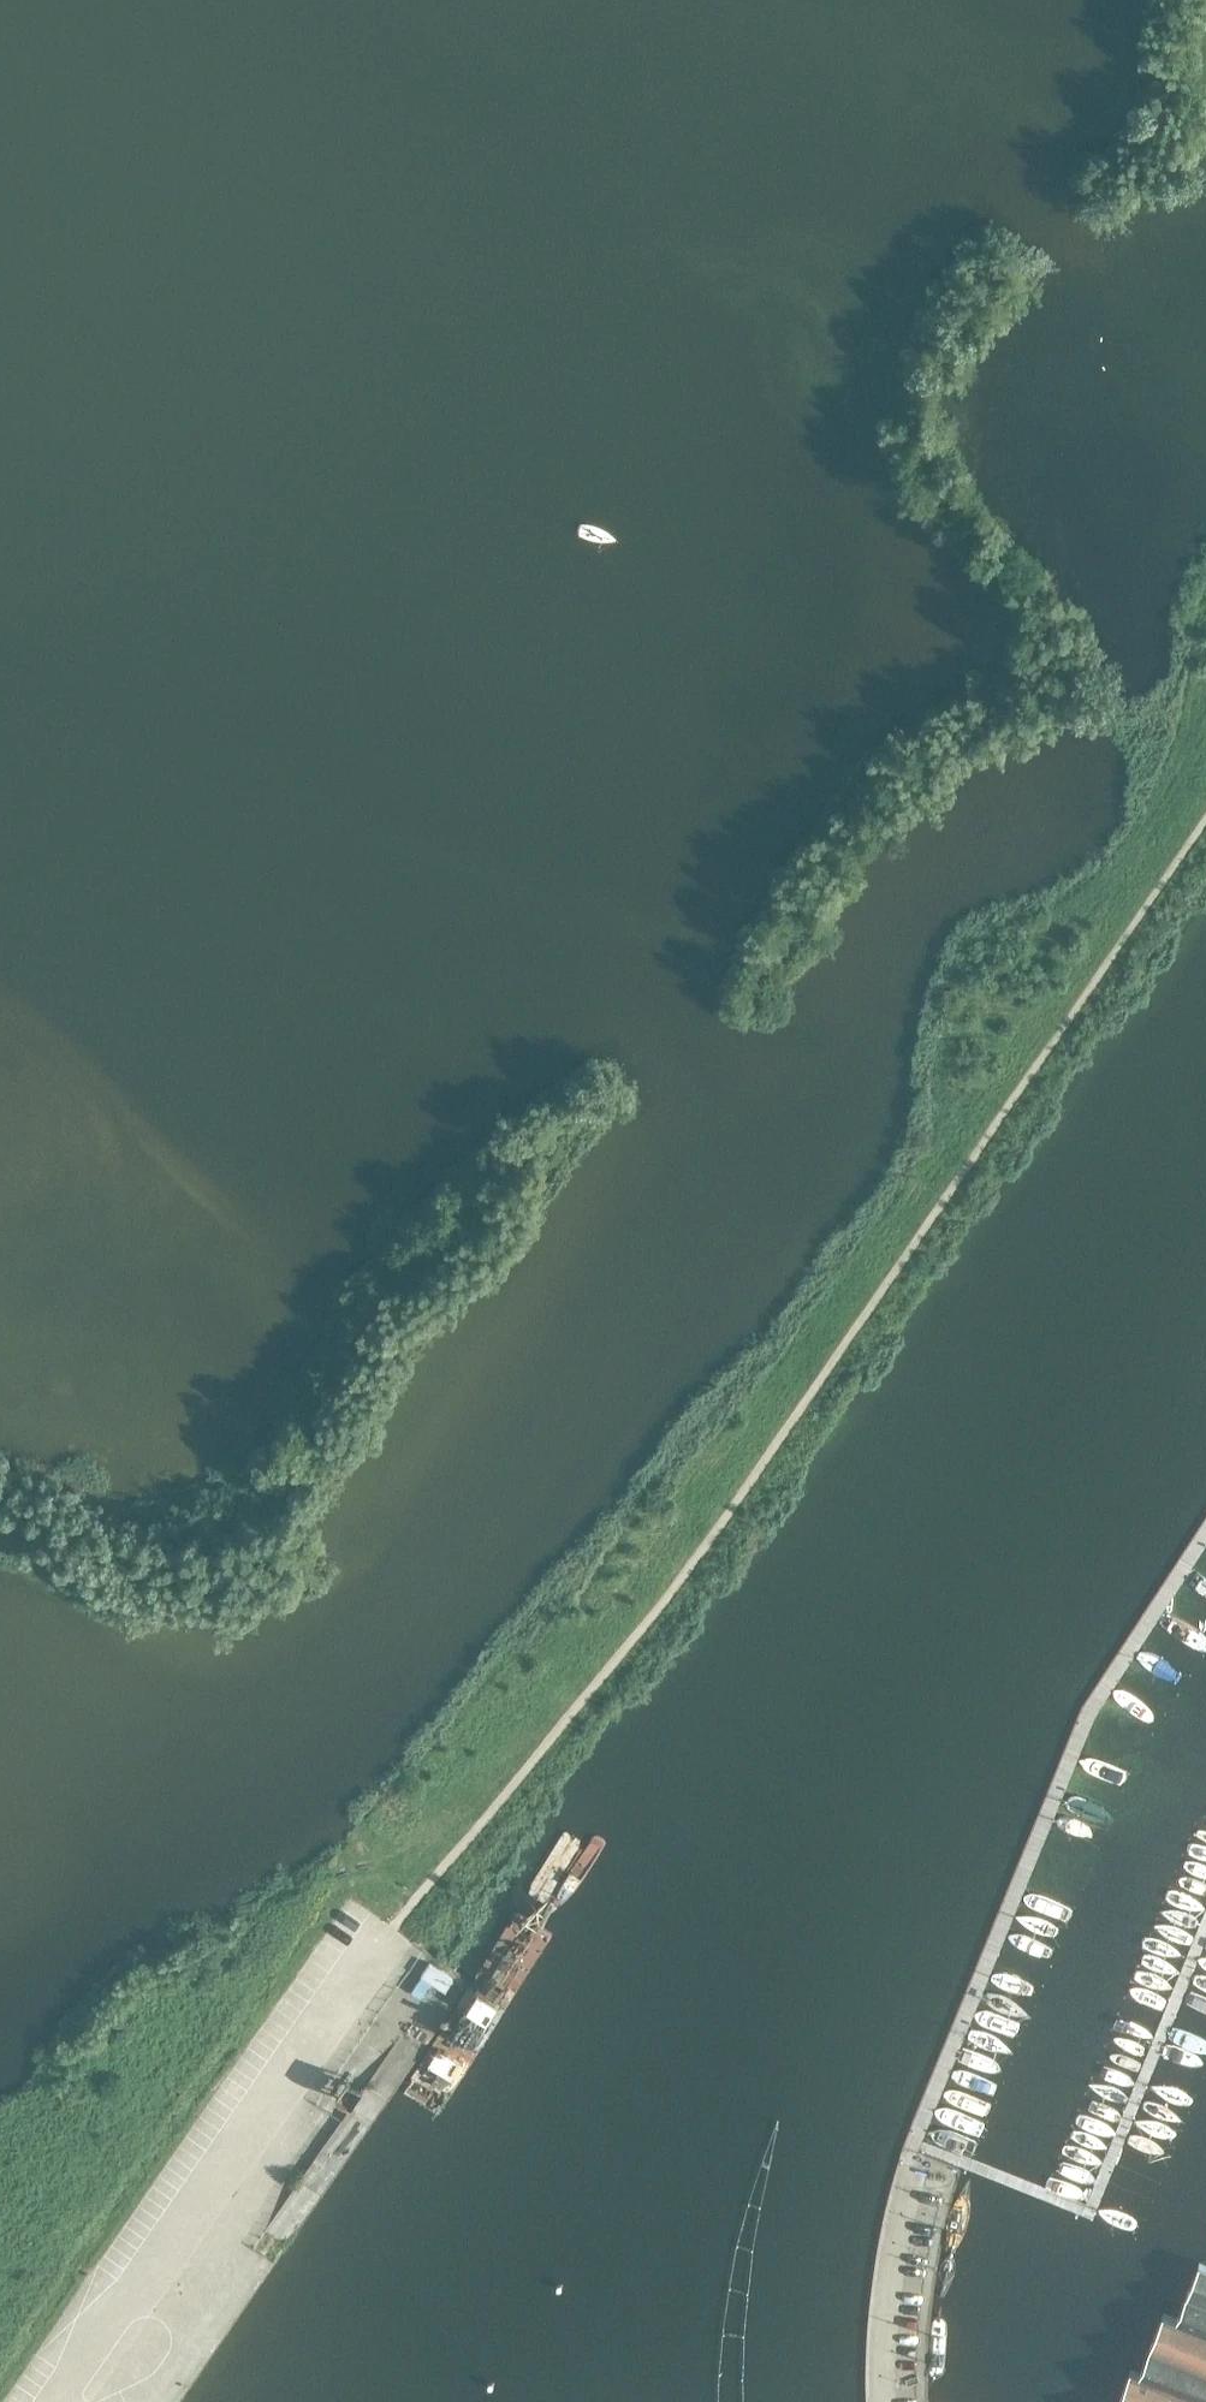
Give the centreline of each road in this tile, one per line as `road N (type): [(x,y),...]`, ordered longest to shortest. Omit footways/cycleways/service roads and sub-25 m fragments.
road 1 (unclassified): [(52,2401),(392,1926)]
road 2 (unclassified): [(921,2156),(896,2237),(885,2401)]

